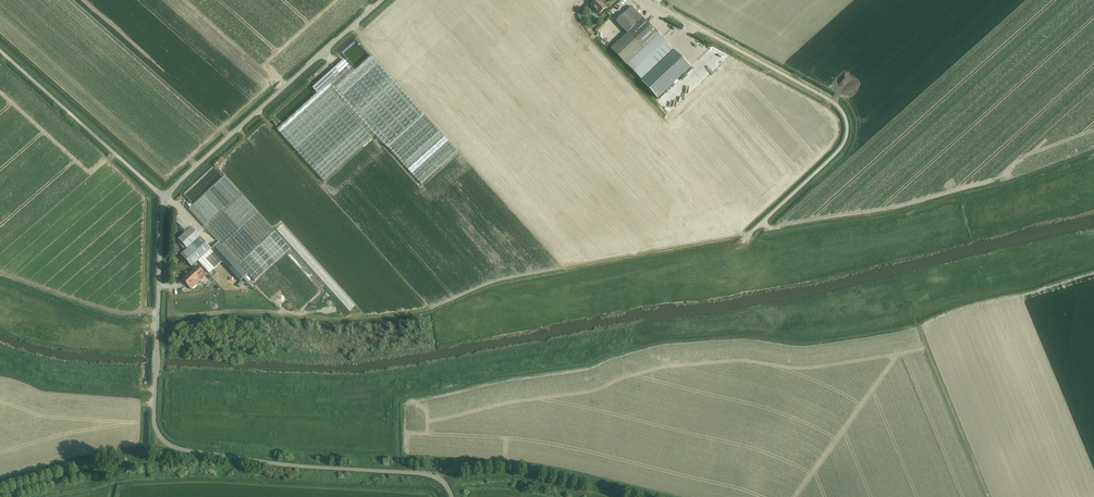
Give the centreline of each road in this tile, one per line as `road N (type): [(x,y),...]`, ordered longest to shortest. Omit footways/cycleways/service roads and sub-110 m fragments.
road 1 (unclassified): [(452,496),(430,475),(288,466),(173,448),(162,439),(155,424),(165,197)]
road 2 (unclassified): [(753,230),(840,149),(846,120),(822,97),(647,0)]
road 3 (unclassified): [(165,197),(382,0)]
road 4 (unclassified): [(0,51),(165,197)]

